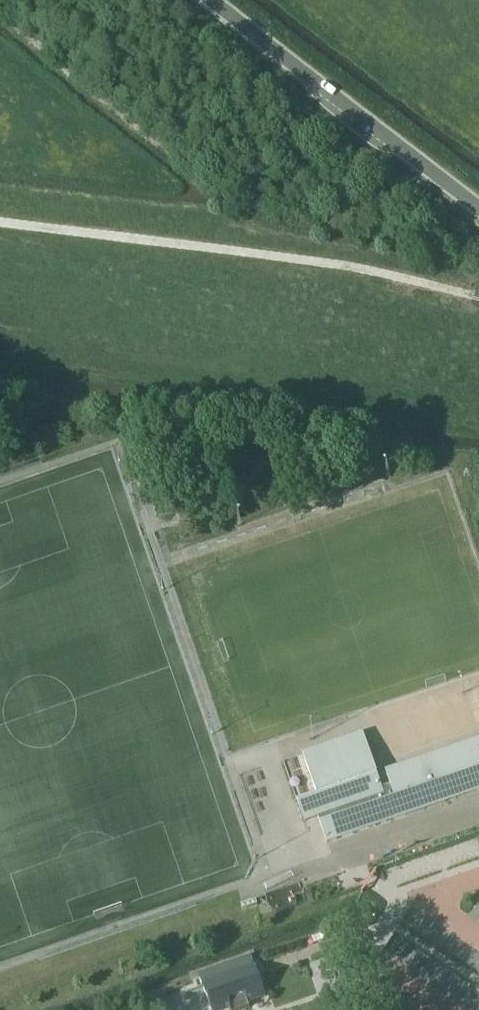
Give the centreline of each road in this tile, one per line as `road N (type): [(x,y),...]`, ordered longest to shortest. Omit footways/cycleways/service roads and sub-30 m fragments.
road 1 (tertiary): [(478,211),(213,0)]

